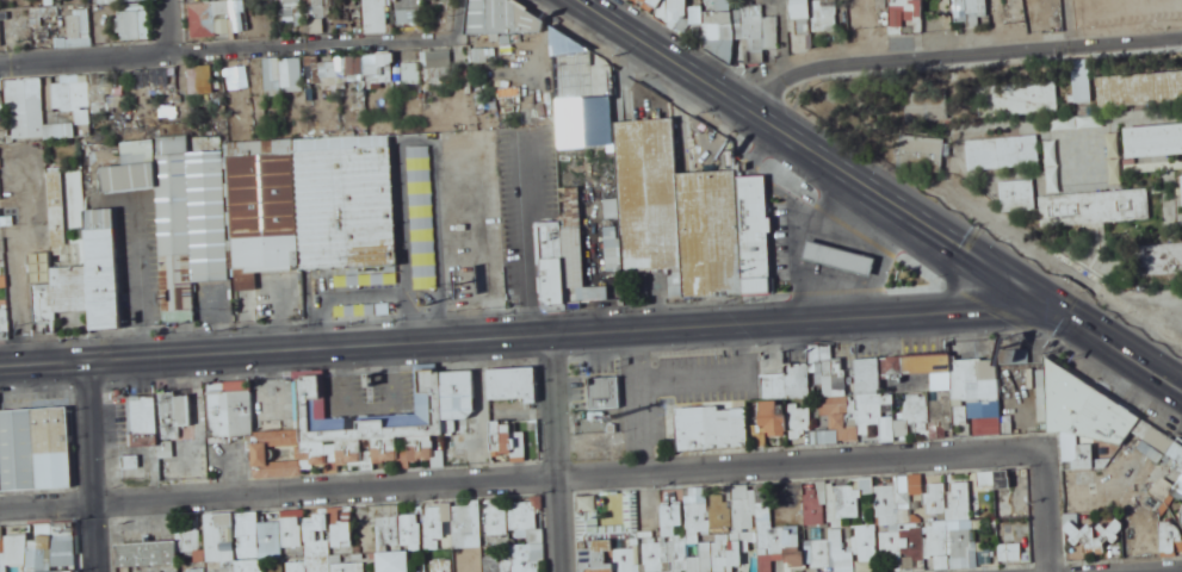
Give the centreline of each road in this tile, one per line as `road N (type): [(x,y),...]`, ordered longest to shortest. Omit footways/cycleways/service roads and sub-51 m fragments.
road 1 (secondary): [(1181,371),(594,0)]
road 2 (secondary): [(550,0),(823,174)]

